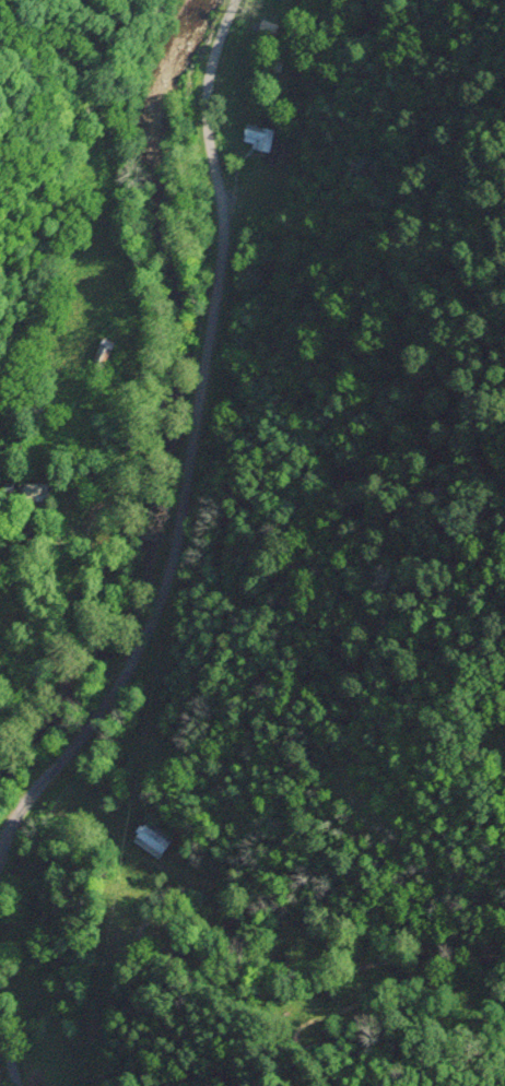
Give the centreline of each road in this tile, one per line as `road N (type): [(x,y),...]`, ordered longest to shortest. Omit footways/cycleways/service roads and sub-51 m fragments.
road 1 (residential): [(235,0),(205,79),(211,182),(223,233),(169,559),(149,630),(99,711),(0,837)]

